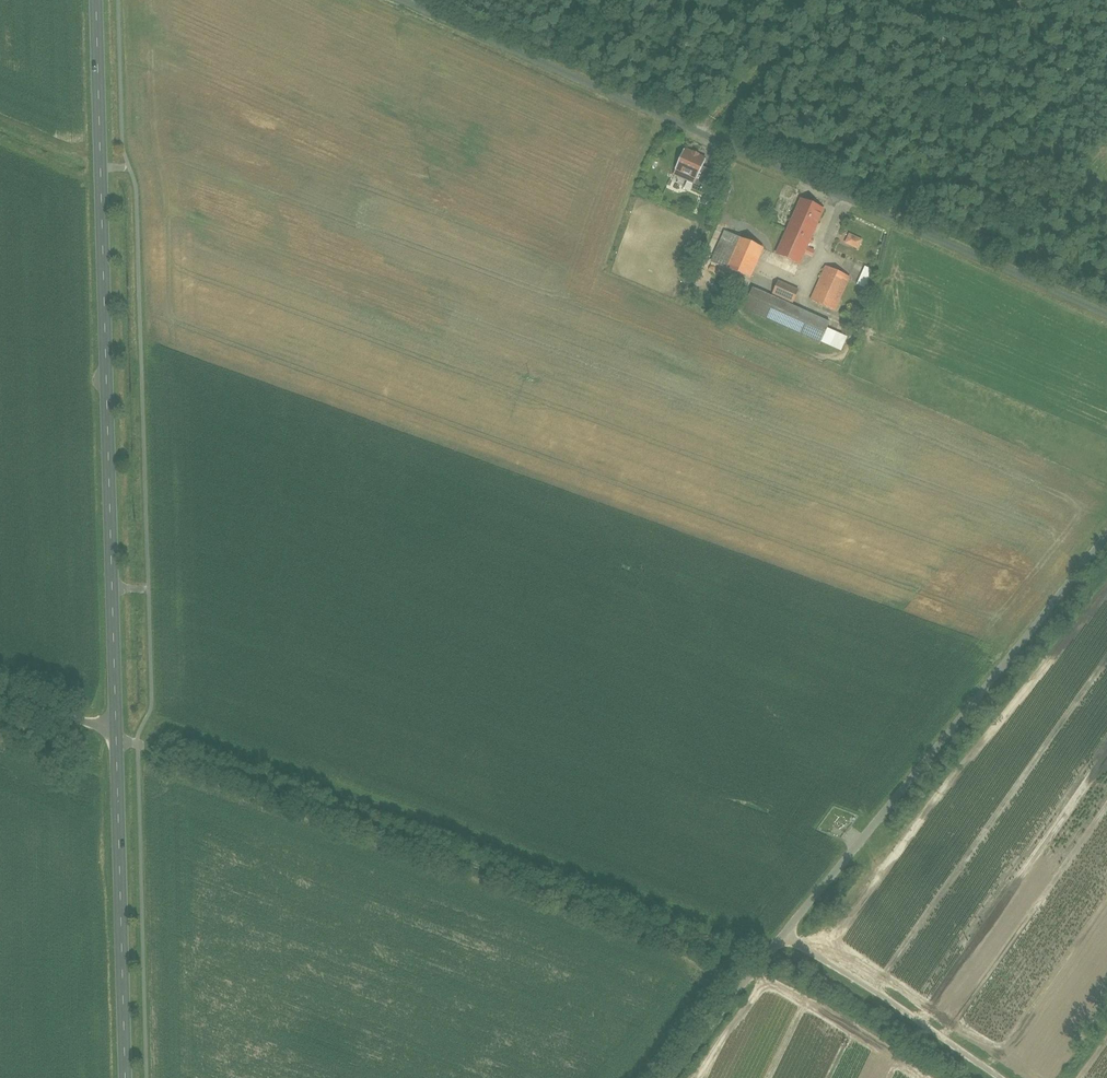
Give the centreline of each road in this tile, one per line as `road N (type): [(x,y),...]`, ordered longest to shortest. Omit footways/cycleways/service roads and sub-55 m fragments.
road 1 (tertiary): [(97,0),(126,1077)]
road 2 (residential): [(1106,306),(418,0)]
road 3 (residential): [(1106,543),(795,940)]
road 4 (unclassified): [(795,940),(994,1077)]
road 5 (residential): [(795,940),(678,1077)]

